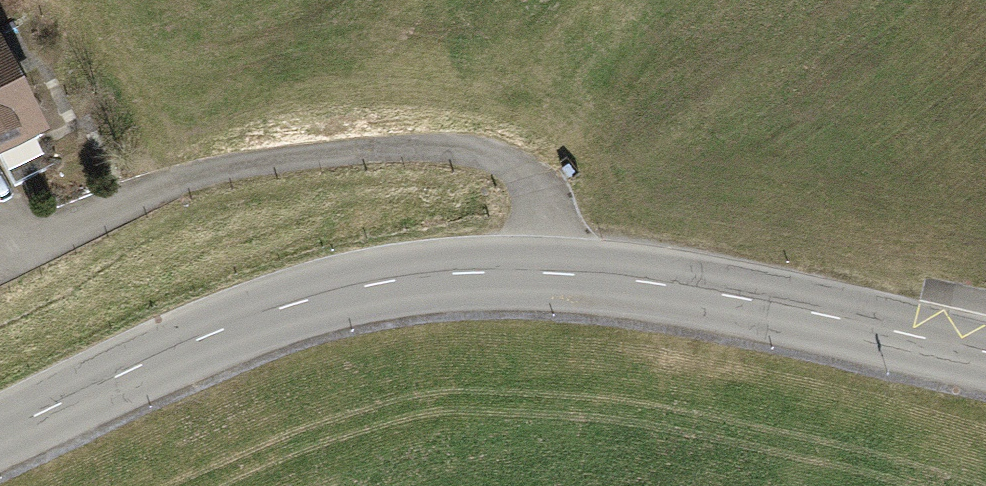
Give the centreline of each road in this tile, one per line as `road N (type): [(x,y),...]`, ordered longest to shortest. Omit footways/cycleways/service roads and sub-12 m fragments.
road 1 (tertiary): [(985,354),(698,292),(562,273),(442,276),(380,283),(260,316),(0,433)]
road 2 (track): [(562,273),(539,191),(520,168),(485,152),(421,149),(223,169),(0,257)]

